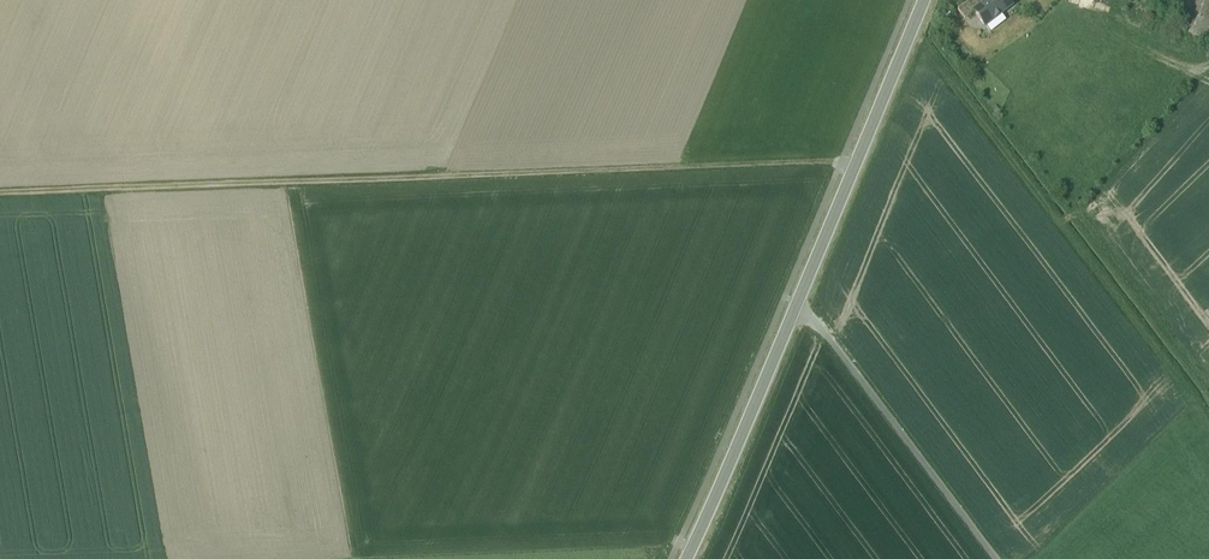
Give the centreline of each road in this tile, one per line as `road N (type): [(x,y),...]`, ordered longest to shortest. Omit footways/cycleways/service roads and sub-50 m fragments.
road 1 (secondary): [(907,0),(667,558)]

